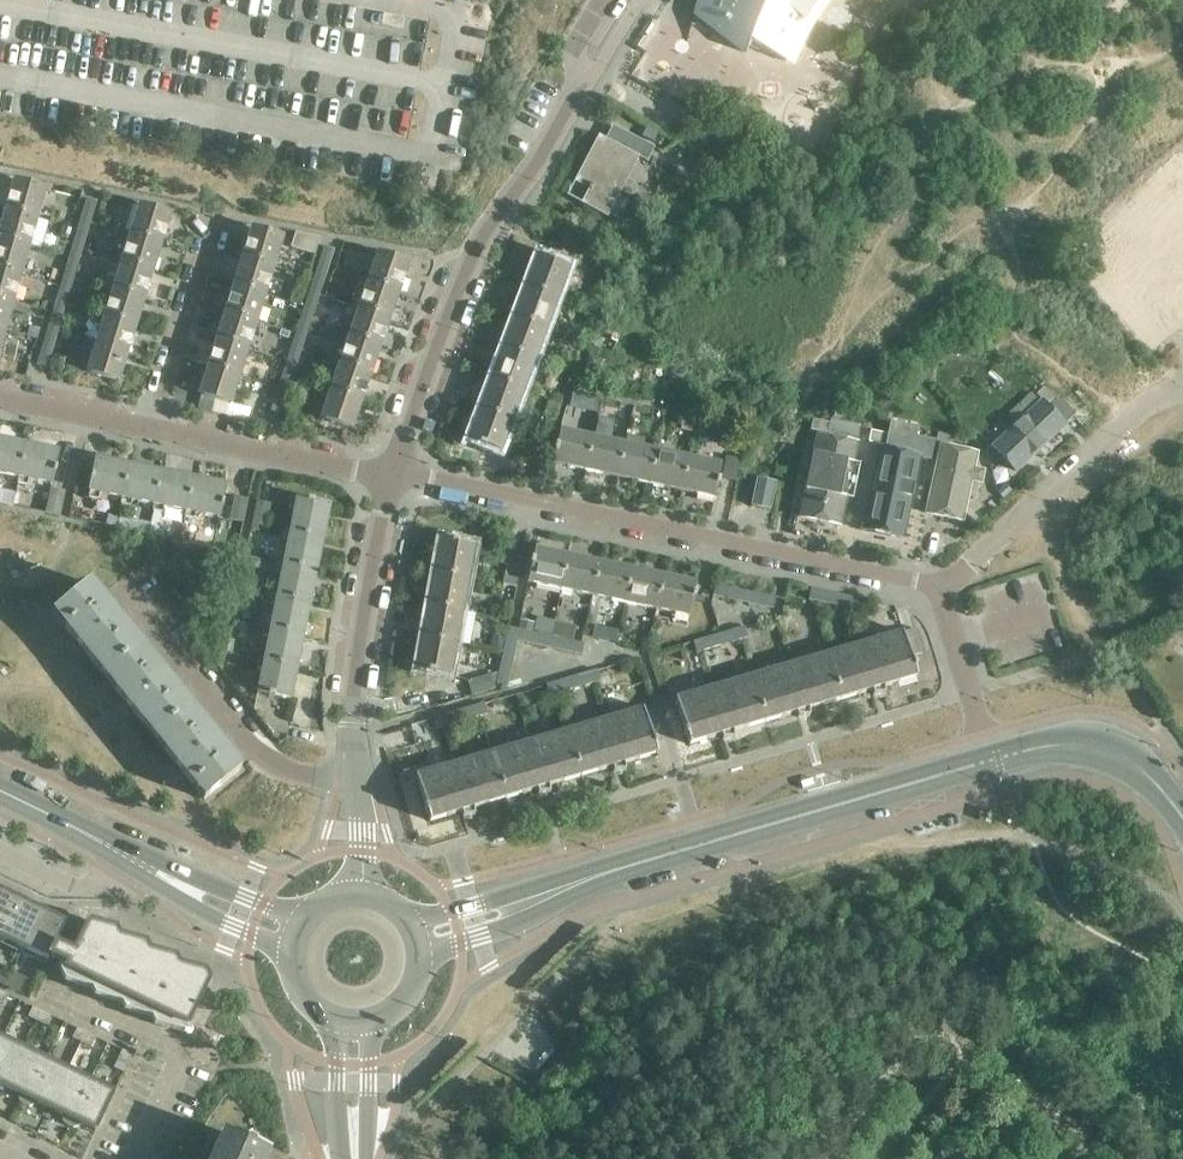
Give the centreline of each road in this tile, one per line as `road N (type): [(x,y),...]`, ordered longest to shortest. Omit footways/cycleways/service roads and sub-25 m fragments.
road 1 (unclassified): [(414,937),(991,758)]
road 2 (residential): [(393,475),(940,591)]
road 3 (residential): [(393,475),(464,261),(495,197),(574,79),(573,43),(603,0)]
road 4 (residential): [(355,898),(356,721),(393,475)]
road 5 (unclassified): [(940,591),(1148,405),(1182,392)]
road 6 (residential): [(393,475),(149,428)]
road 7 (unclassified): [(991,758),(1051,744),(1094,745),(1131,761),(1182,820)]
road 8 (residential): [(149,428),(209,227)]
road 9 (residential): [(991,758),(940,591)]
road 10 (secondary): [(297,936),(145,865)]
road 11 (secondary): [(145,865),(0,789)]
road 12 (residential): [(0,851),(79,887),(145,865)]
road 13 (residential): [(149,428),(0,398)]
road 14 (secondary): [(359,1158),(355,1024)]
road 15 (secondary): [(297,936),(293,972),(305,998),(326,1016),(355,1024)]
road 16 (secondary): [(355,1024),(387,1015),(411,990),(414,937)]

